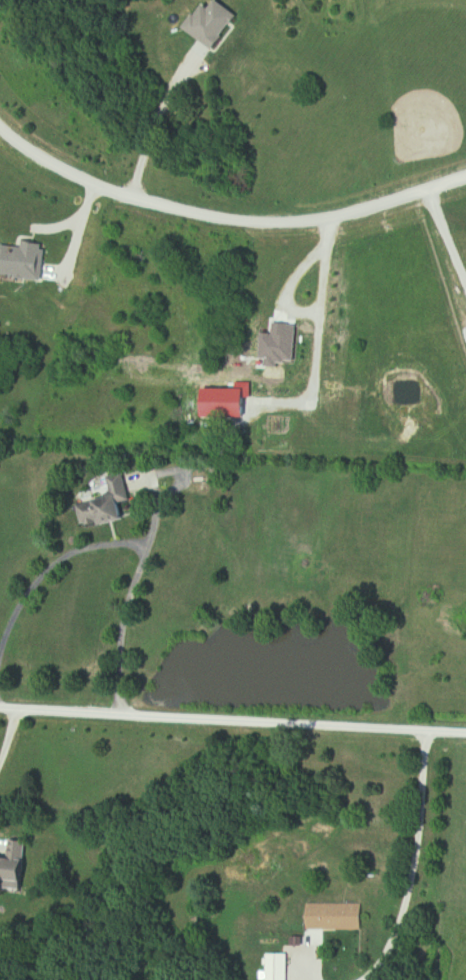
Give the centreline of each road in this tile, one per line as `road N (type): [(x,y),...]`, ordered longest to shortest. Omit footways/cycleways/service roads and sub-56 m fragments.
road 1 (residential): [(465,733),(0,708)]

